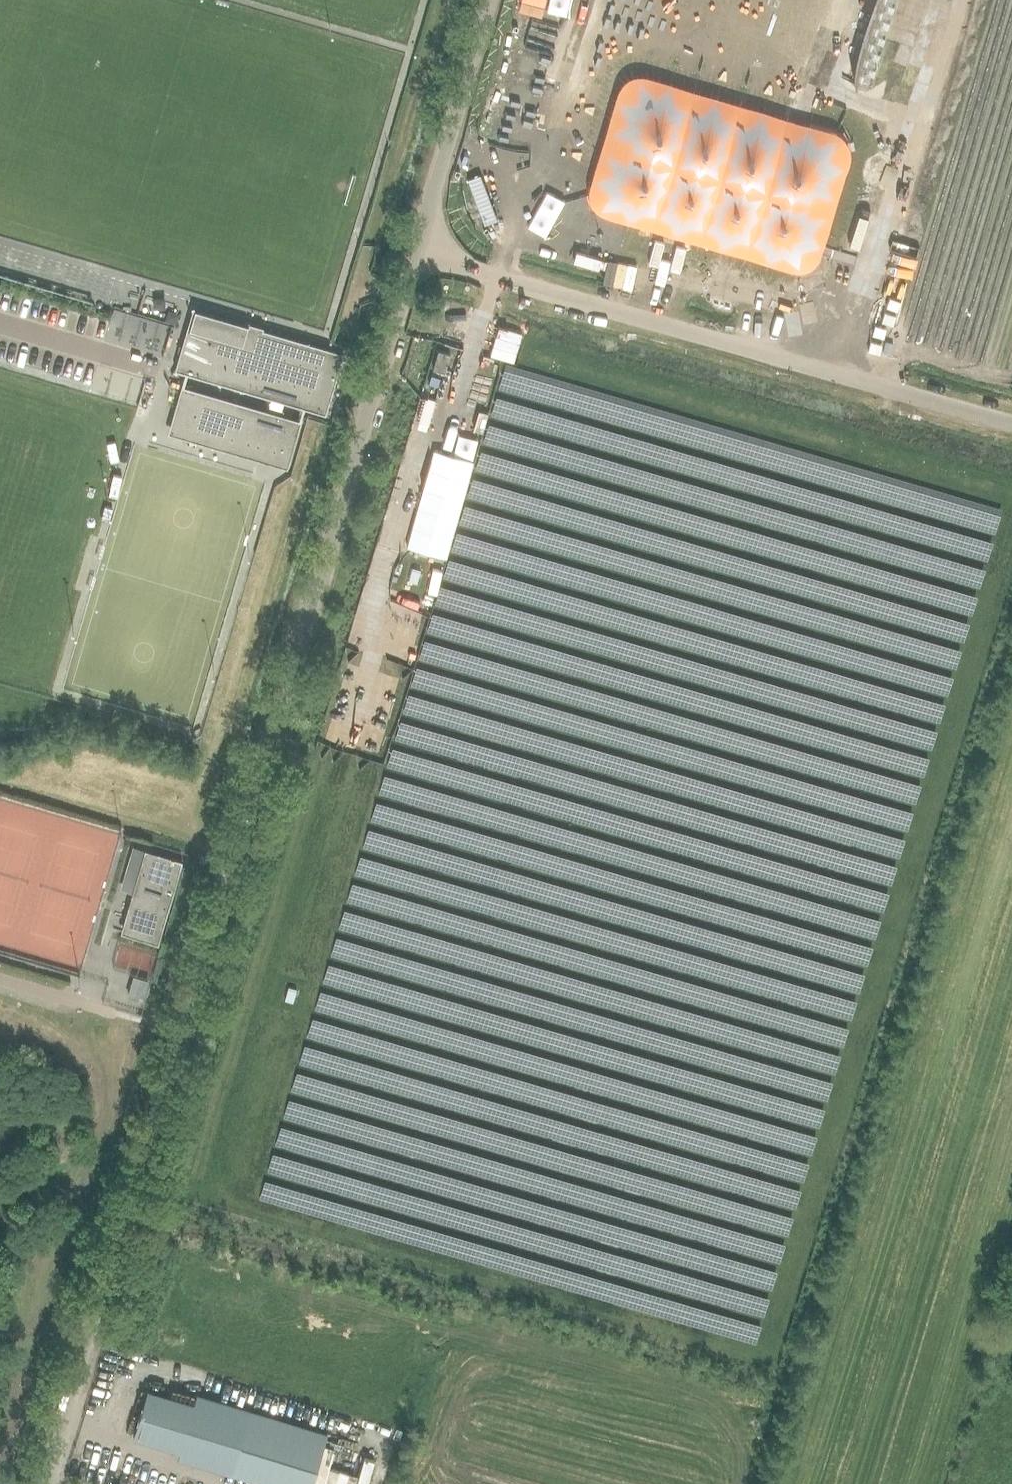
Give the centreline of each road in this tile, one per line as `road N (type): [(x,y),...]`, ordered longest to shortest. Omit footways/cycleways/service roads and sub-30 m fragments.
road 1 (unclassified): [(41,1483),(418,254)]
road 2 (unclassified): [(1011,428),(418,254)]
road 3 (unclassified): [(418,254),(492,0)]

